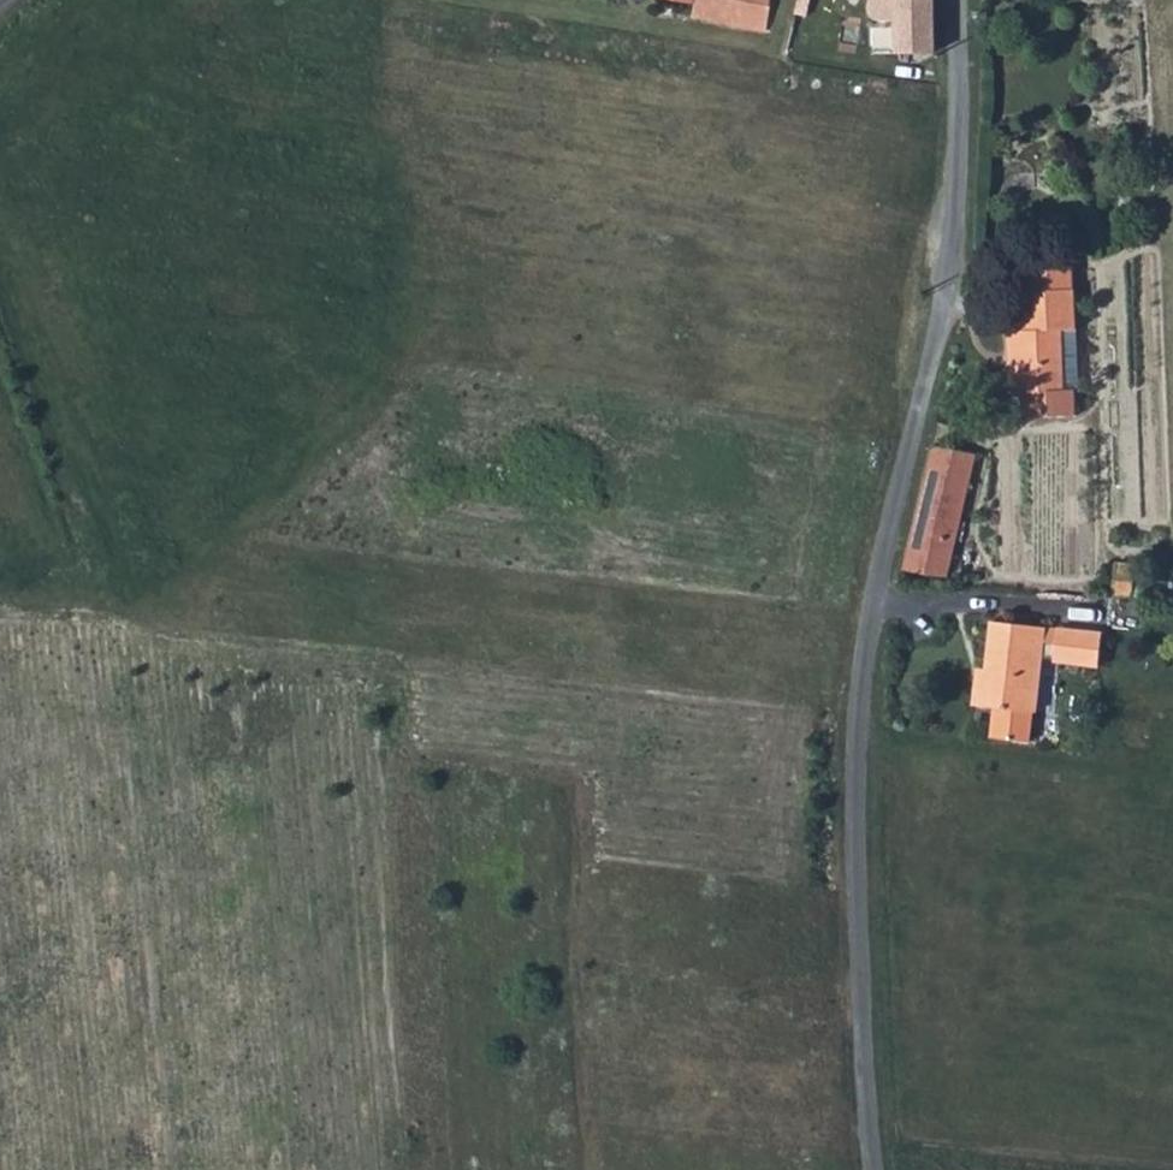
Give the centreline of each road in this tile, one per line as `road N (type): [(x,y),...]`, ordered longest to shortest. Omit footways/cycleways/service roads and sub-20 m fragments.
road 1 (unclassified): [(873,1169),(854,768),(864,618),(959,218),(967,66),(957,0)]

